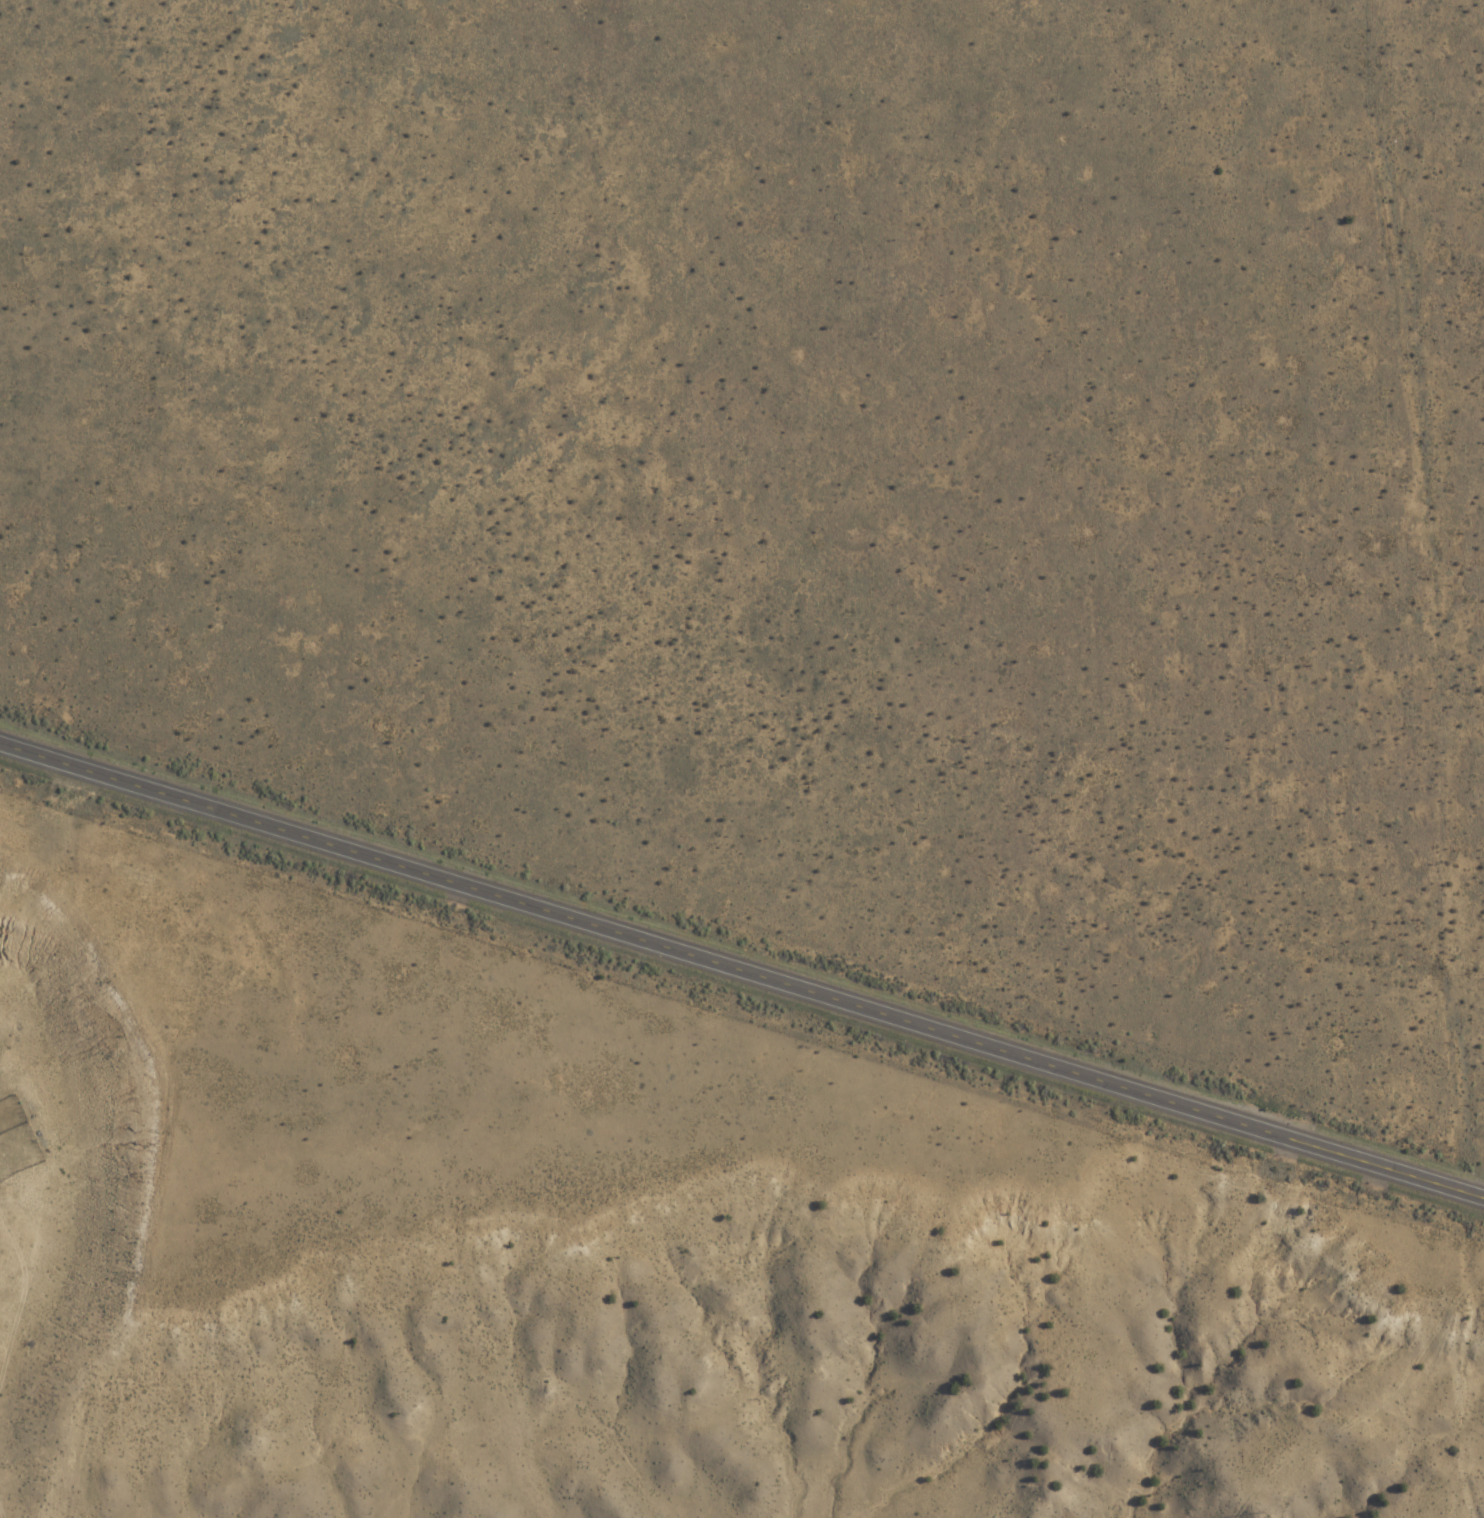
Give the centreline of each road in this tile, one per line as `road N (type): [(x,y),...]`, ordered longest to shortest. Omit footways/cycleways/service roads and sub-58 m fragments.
road 1 (secondary): [(1483,1198),(0,746)]

